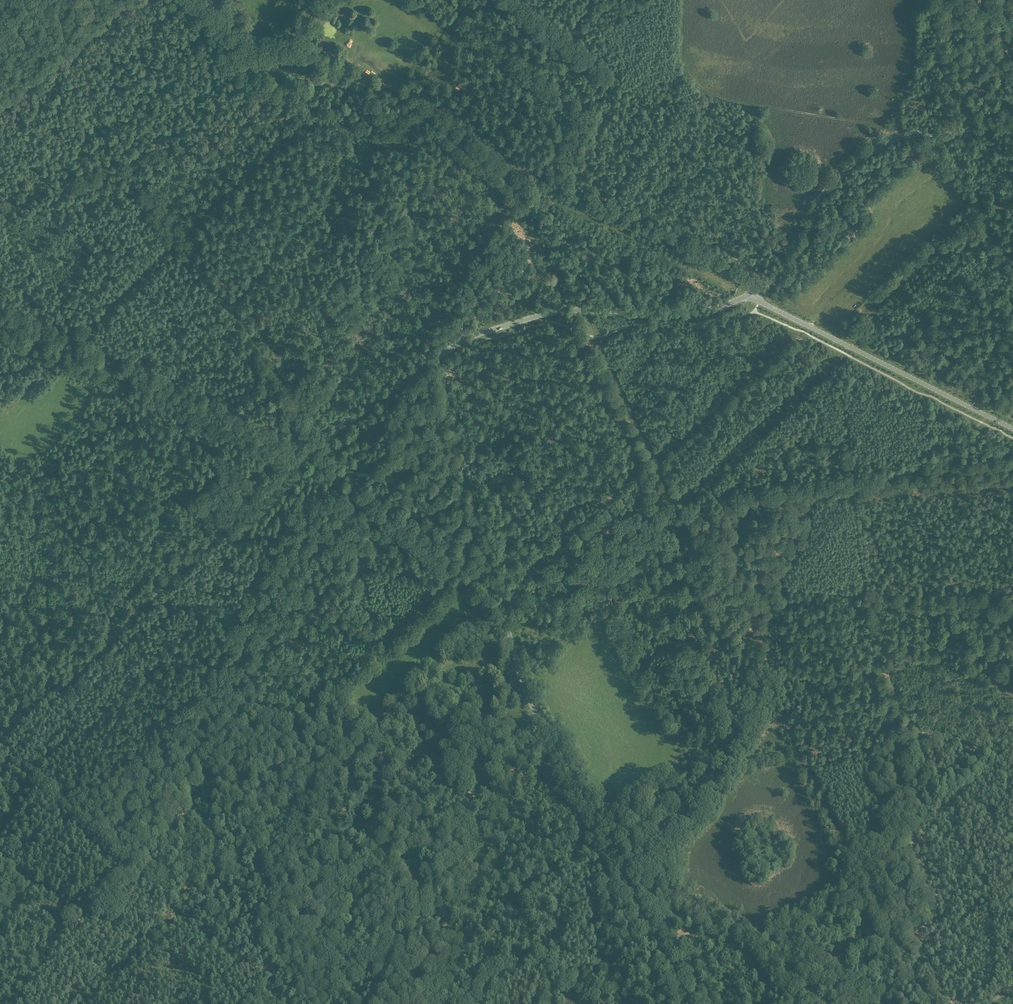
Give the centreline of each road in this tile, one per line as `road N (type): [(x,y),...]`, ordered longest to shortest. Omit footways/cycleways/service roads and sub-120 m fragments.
road 1 (track): [(928,1003),(680,508),(829,365)]
road 2 (tertiary): [(681,1003),(533,710),(495,602),(362,486),(307,452)]
road 3 (track): [(727,769),(644,869),(615,890),(574,889),(552,915),(513,903),(496,884),(504,799),(480,703),(464,704),(439,747),(403,768),(331,770)]
road 4 (track): [(349,65),(295,128),(67,348),(305,454)]
road 5 (track): [(807,324),(331,770)]
road 6 (track): [(748,295),(510,177),(349,65),(375,0)]
road 7 (tertiary): [(307,452),(476,335),(557,311),(696,312),(748,295)]
road 8 (track): [(889,1003),(807,963),(815,923),(868,888),(916,785),(875,668)]
road 9 (tertiary): [(0,745),(307,452)]
road 10 (track): [(914,0),(908,75),(898,124),(890,128),(708,92),(686,65),(684,0)]
road 11 (track): [(331,770),(236,865),(274,894),(273,946),(300,988),(364,1003)]
road 12 (tertiary): [(748,295),(792,261),(820,199),(866,154),(911,134),(970,134),(1012,113)]
road 13 (track): [(492,870),(469,895),(467,929),(419,946),(305,903),(279,855),(251,845)]
road 14 (track): [(829,365),(841,377),(875,668)]
road 15 (track): [(1012,605),(886,598),(713,573)]
road 16 (tertiary): [(1012,428),(748,295)]
road 17 (track): [(630,879),(704,787),(726,703),(751,649)]
road 18 (track): [(1012,191),(849,346)]
road 19 (track): [(680,508),(583,311)]
road 20 (track): [(807,963),(634,876)]
road 21 (track): [(1012,638),(986,652),(916,647),(867,671),(829,677)]
road 22 (unclassified): [(0,111),(145,0)]
road 23 (track): [(829,677),(835,710),(828,736),(802,753),(727,769)]
road 24 (track): [(615,890),(598,924),(618,1003)]

